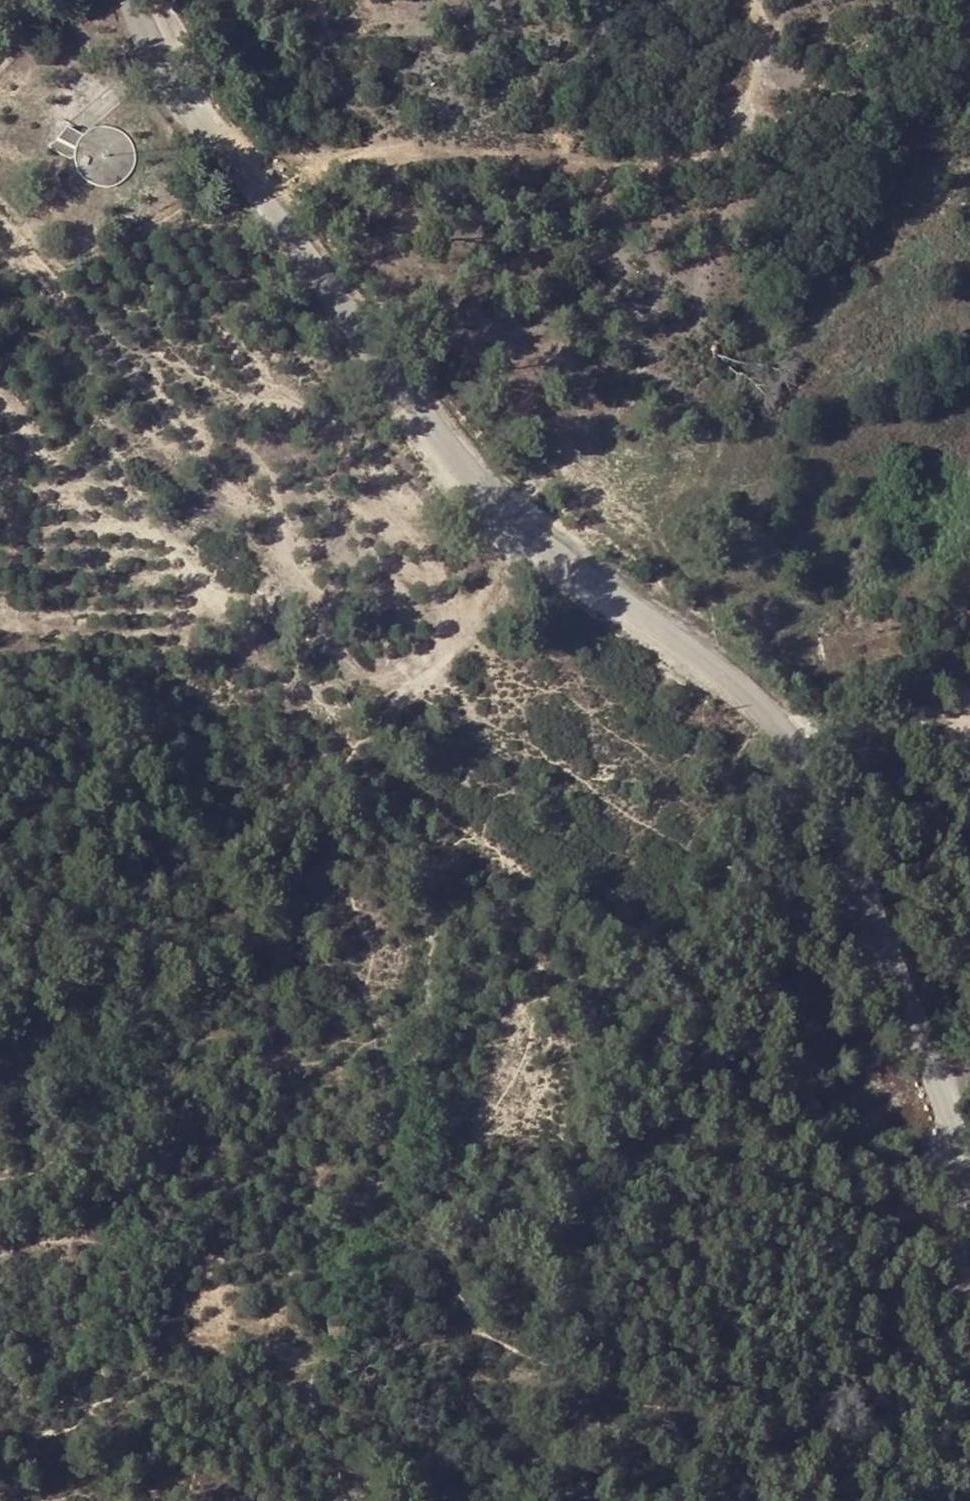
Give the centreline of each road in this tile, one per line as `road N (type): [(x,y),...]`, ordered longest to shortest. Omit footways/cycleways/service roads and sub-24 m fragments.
road 1 (unclassified): [(969,1174),(845,833),(796,731),(612,596),(482,488),(186,85),(136,0)]
road 2 (track): [(754,0),(762,70),(750,116),(717,150),(663,169),(386,148),(325,155),(259,178)]

